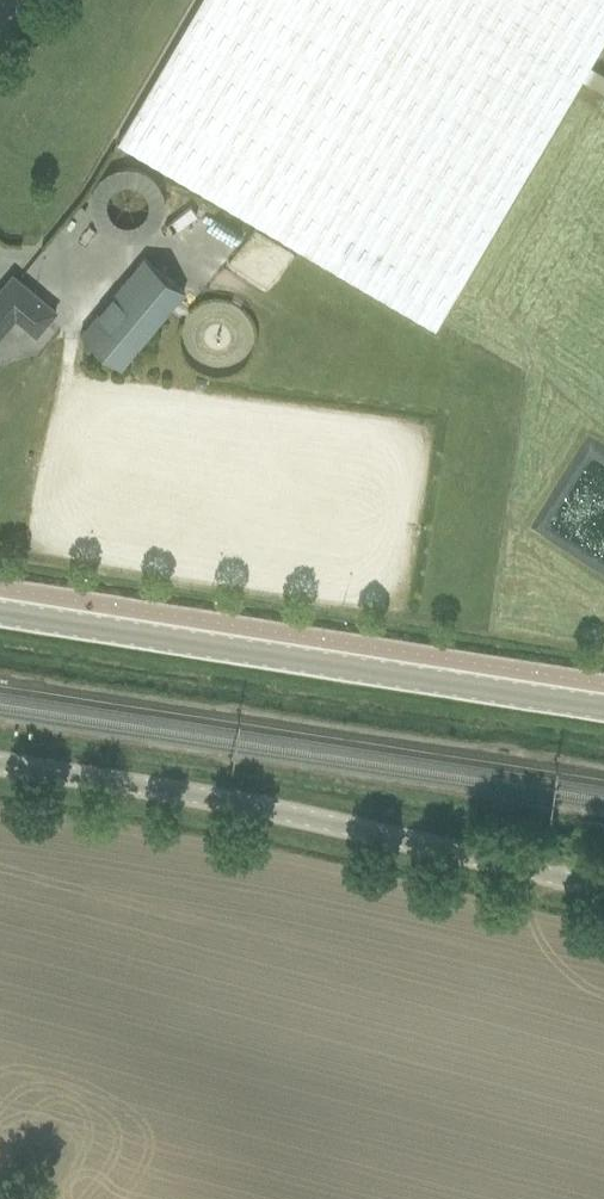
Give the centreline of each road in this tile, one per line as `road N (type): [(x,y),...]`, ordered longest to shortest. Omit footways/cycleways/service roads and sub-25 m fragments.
road 1 (unclassified): [(603,894),(148,782),(0,762)]
road 2 (tertiary): [(603,708),(0,612)]

